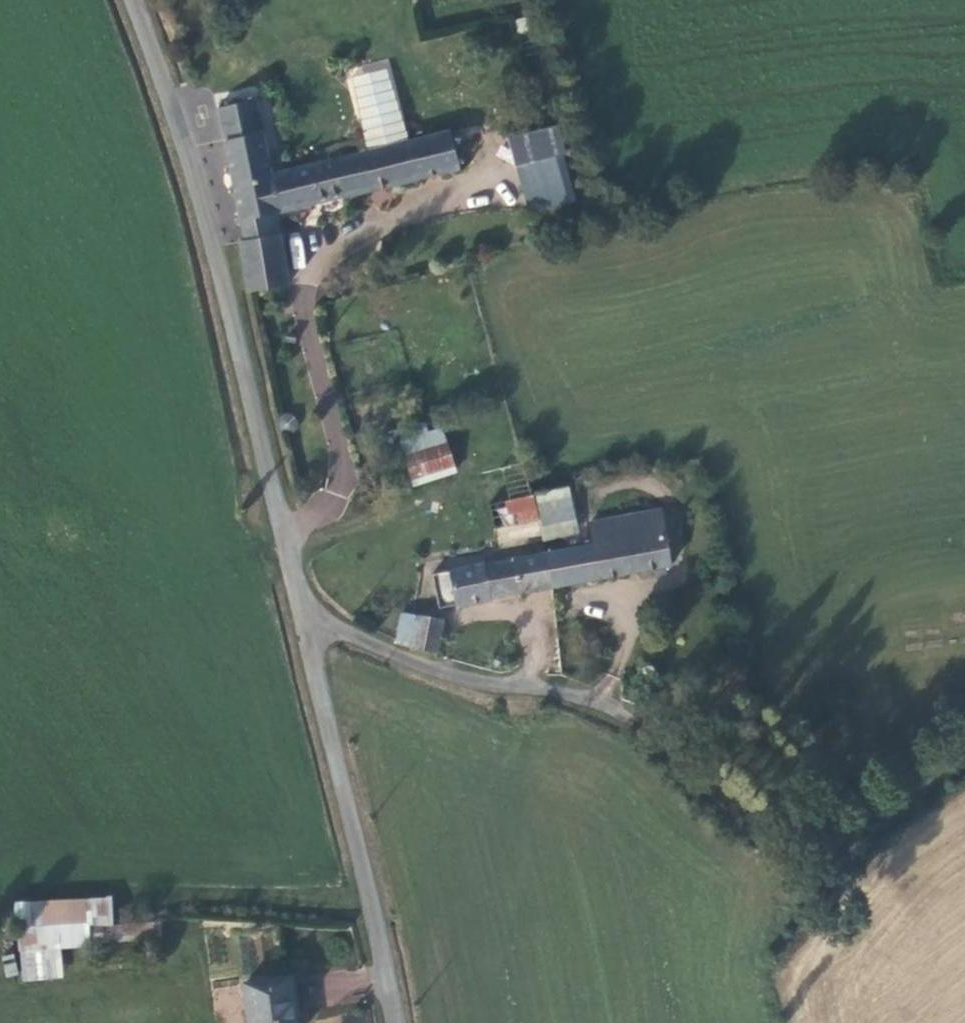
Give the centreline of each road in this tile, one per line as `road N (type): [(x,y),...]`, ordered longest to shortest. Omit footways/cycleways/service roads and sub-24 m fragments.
road 1 (unclassified): [(134,0),(203,192),(304,613)]
road 2 (track): [(964,766),(819,837),(770,829),(606,699)]
road 3 (unclassified): [(304,613),(398,1022)]
road 4 (unclassified): [(304,613),(408,662),(486,685),(606,699)]

